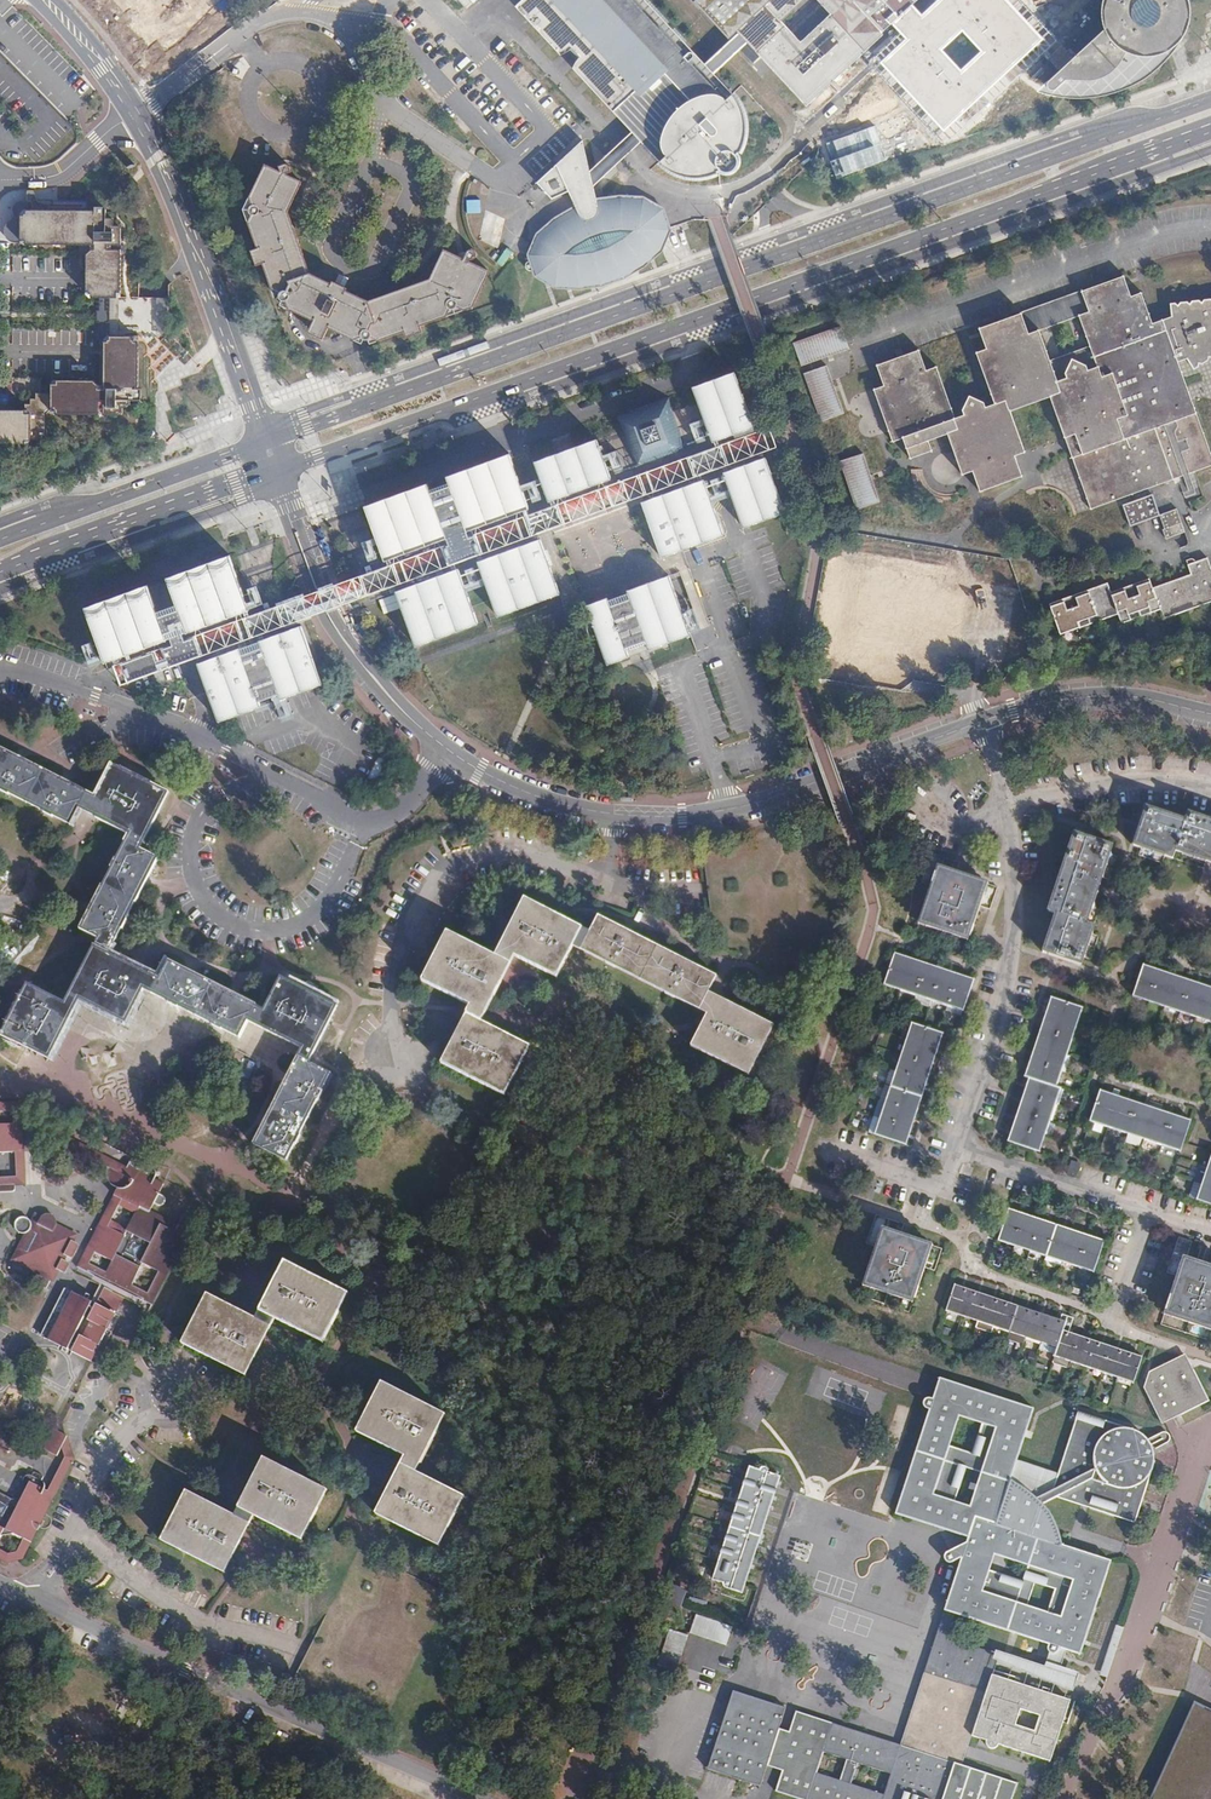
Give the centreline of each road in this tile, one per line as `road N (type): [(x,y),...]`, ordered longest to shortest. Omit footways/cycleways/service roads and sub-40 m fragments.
road 1 (tertiary): [(1210,713),(1128,697),(1064,700),(987,719),(726,812),(647,818),(573,809),(479,772),(391,699),(324,609),(276,472)]
road 2 (secondary): [(1210,99),(266,443)]
road 3 (secondary): [(276,472),(1210,131)]
road 4 (residential): [(483,1798),(0,1582)]
road 5 (tertiary): [(37,0),(101,76),(149,152),(214,295)]
road 6 (tertiary): [(214,295),(197,226),(160,140),(97,45),(55,0)]
road 7 (secondary): [(0,572),(276,472)]
road 8 (secondary): [(266,443),(0,540)]
road 9 (tertiary): [(266,443),(214,295)]

